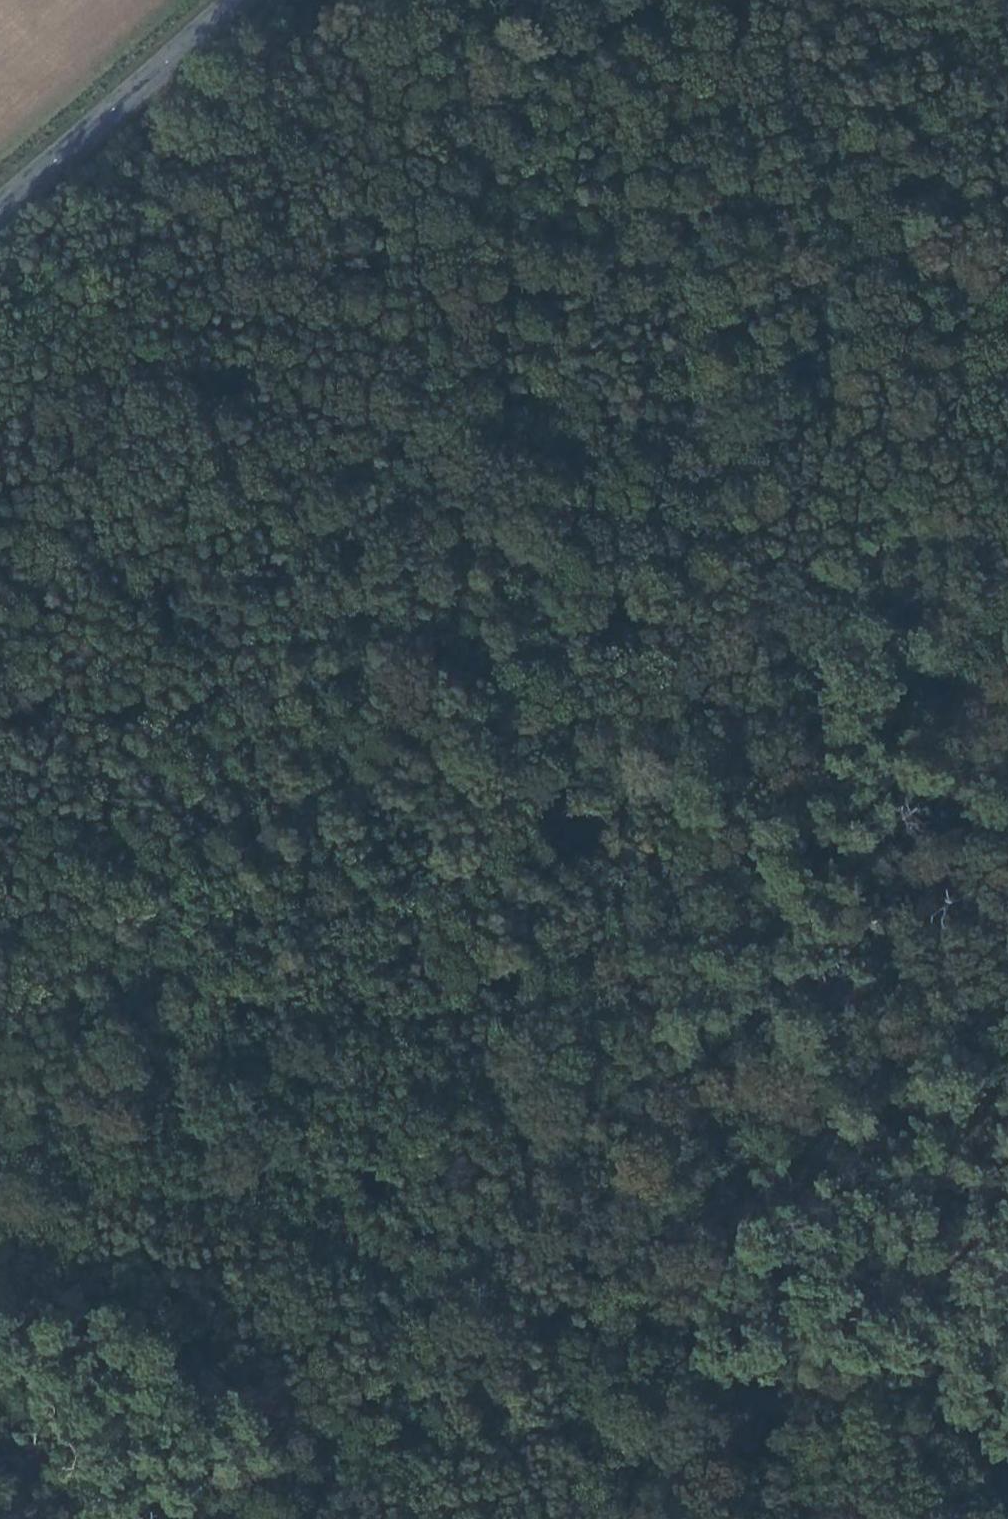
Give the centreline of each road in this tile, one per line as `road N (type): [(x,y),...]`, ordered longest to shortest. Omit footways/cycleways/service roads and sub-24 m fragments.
road 1 (tertiary): [(230,0),(0,205)]

